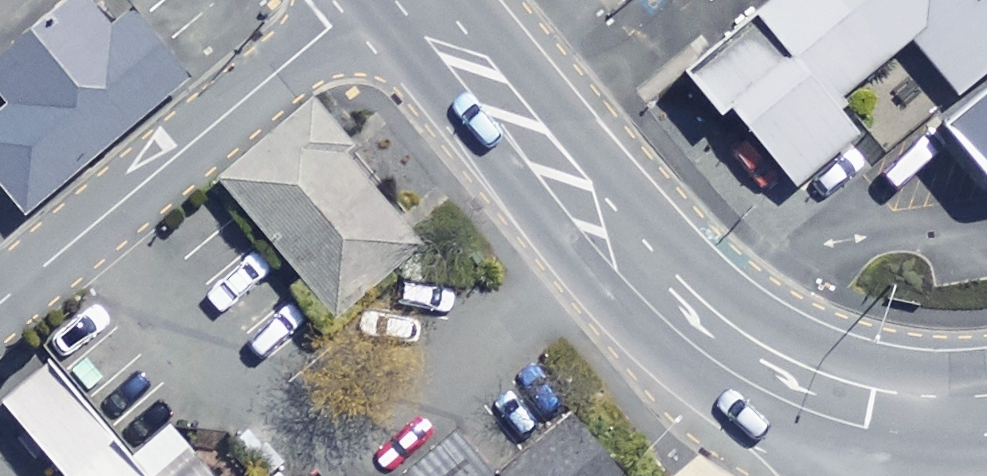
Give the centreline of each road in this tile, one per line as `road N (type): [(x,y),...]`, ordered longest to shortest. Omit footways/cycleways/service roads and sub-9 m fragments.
road 1 (residential): [(418,0),(660,288),(763,365),(823,390)]
road 2 (residential): [(823,390),(885,409),(986,411)]

